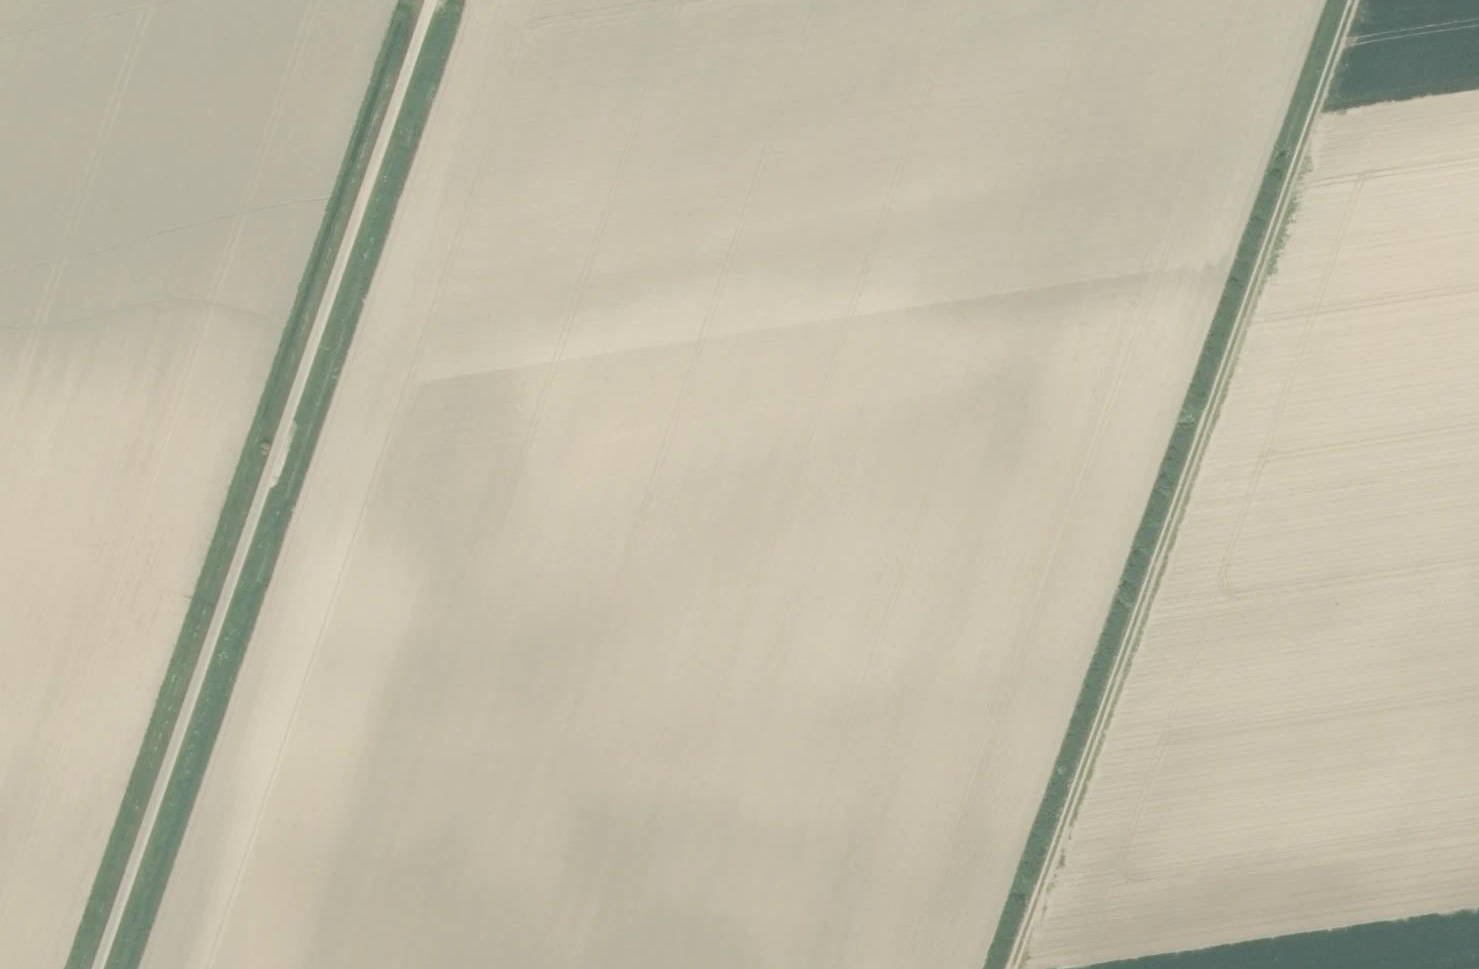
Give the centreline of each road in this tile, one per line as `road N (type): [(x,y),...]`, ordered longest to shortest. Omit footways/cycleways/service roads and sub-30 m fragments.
road 1 (track): [(1008,968),(1351,0)]

